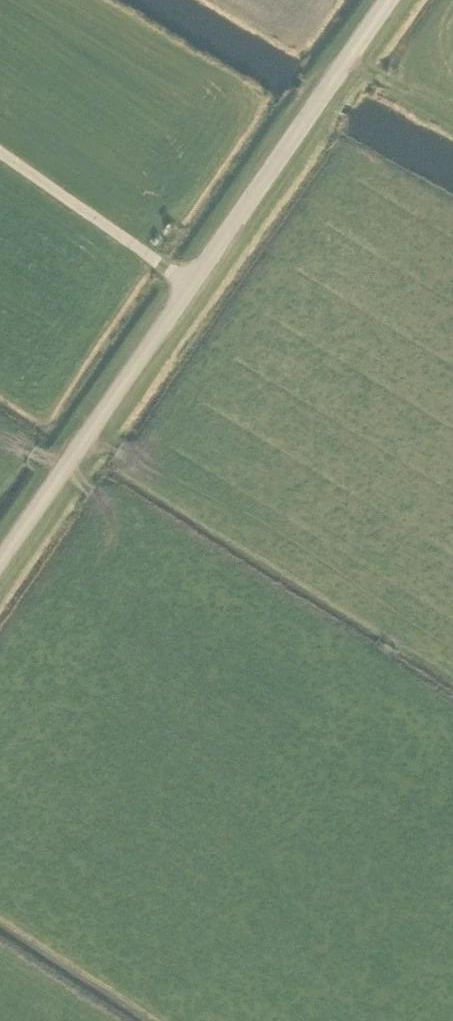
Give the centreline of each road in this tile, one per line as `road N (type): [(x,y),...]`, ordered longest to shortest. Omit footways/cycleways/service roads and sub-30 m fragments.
road 1 (unclassified): [(0,561),(389,0)]

